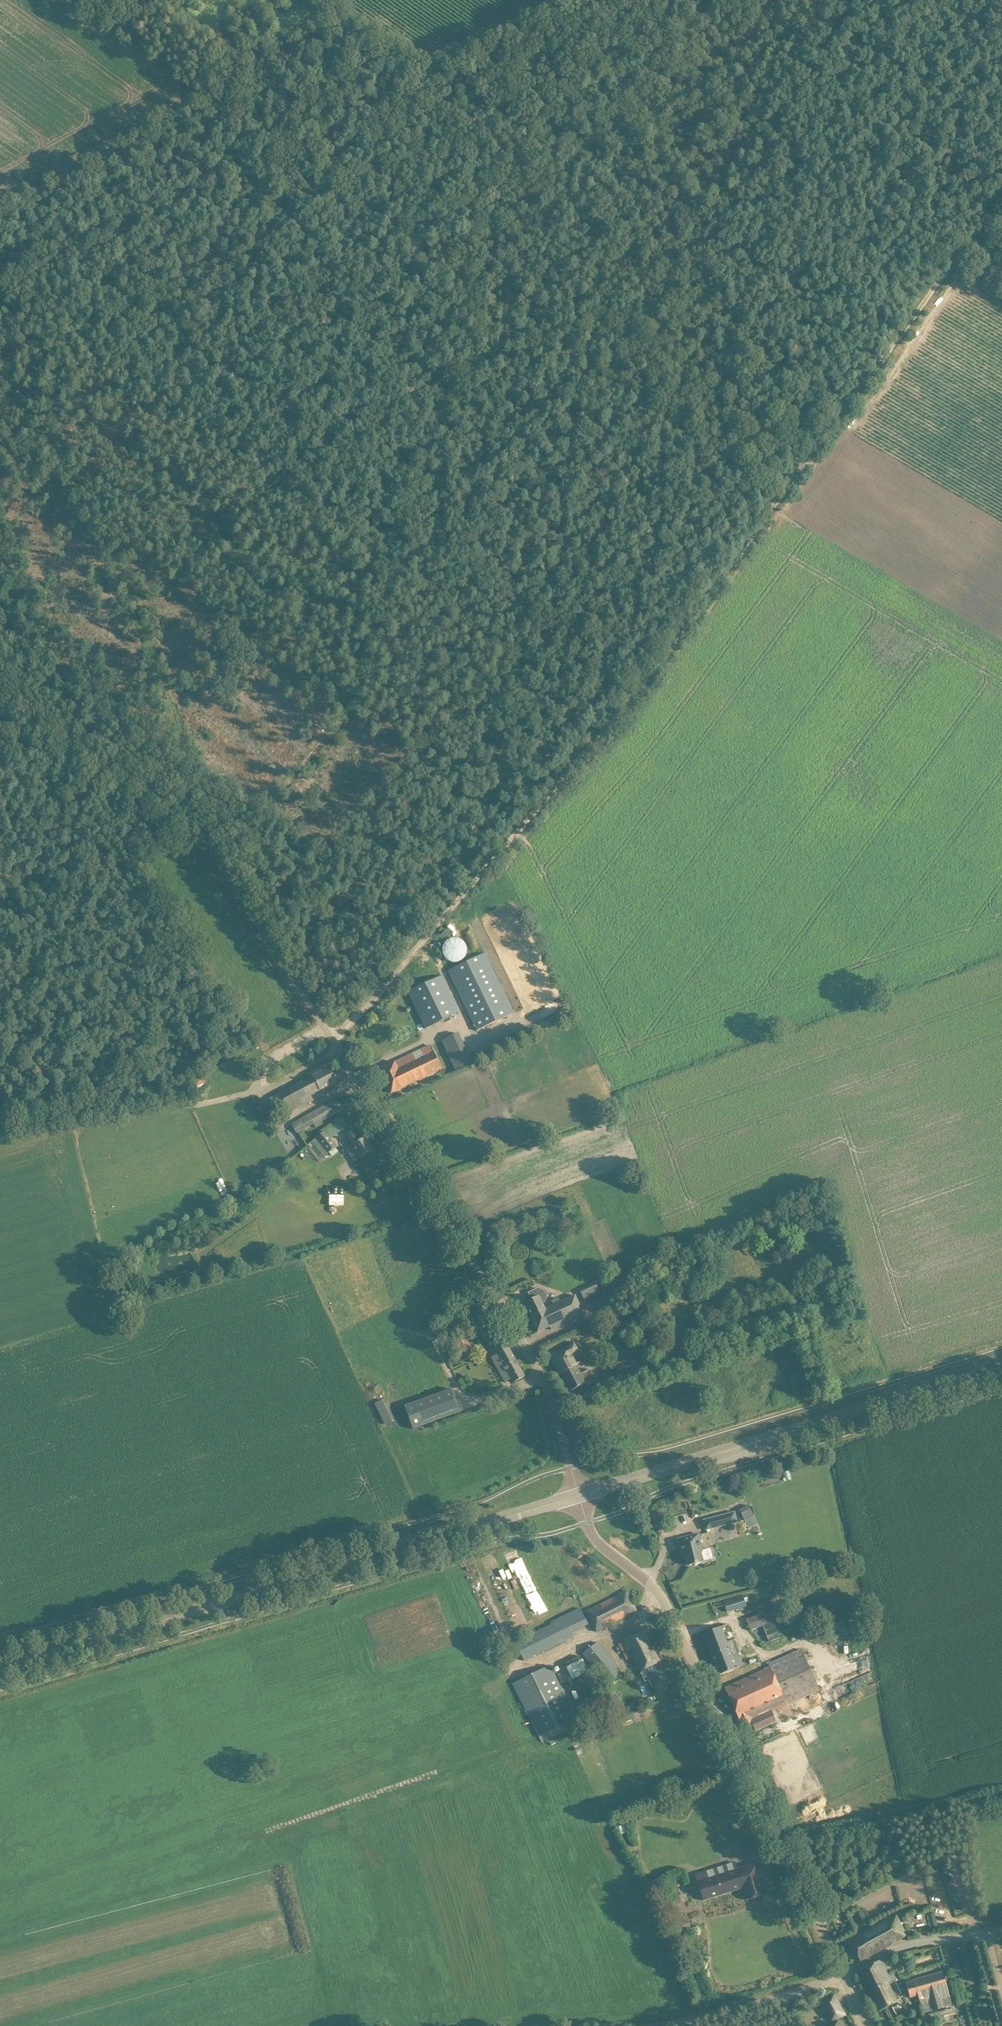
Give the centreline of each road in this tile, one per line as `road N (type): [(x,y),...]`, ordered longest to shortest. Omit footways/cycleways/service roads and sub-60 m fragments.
road 1 (track): [(329,1035),(342,1030),(415,951),(623,709),(1001,194)]
road 2 (unclassified): [(578,1495),(551,1397),(525,1346),(185,813),(0,710)]
road 3 (tertiary): [(0,1670),(578,1495)]
road 4 (unclassified): [(841,1973),(659,1594),(595,1539),(578,1495)]
road 5 (tertiary): [(578,1495),(1001,1368)]
road 6 (unclassified): [(662,2025),(759,2004),(841,1973)]
road 7 (unclassified): [(841,1973),(900,1947),(1001,1931)]

